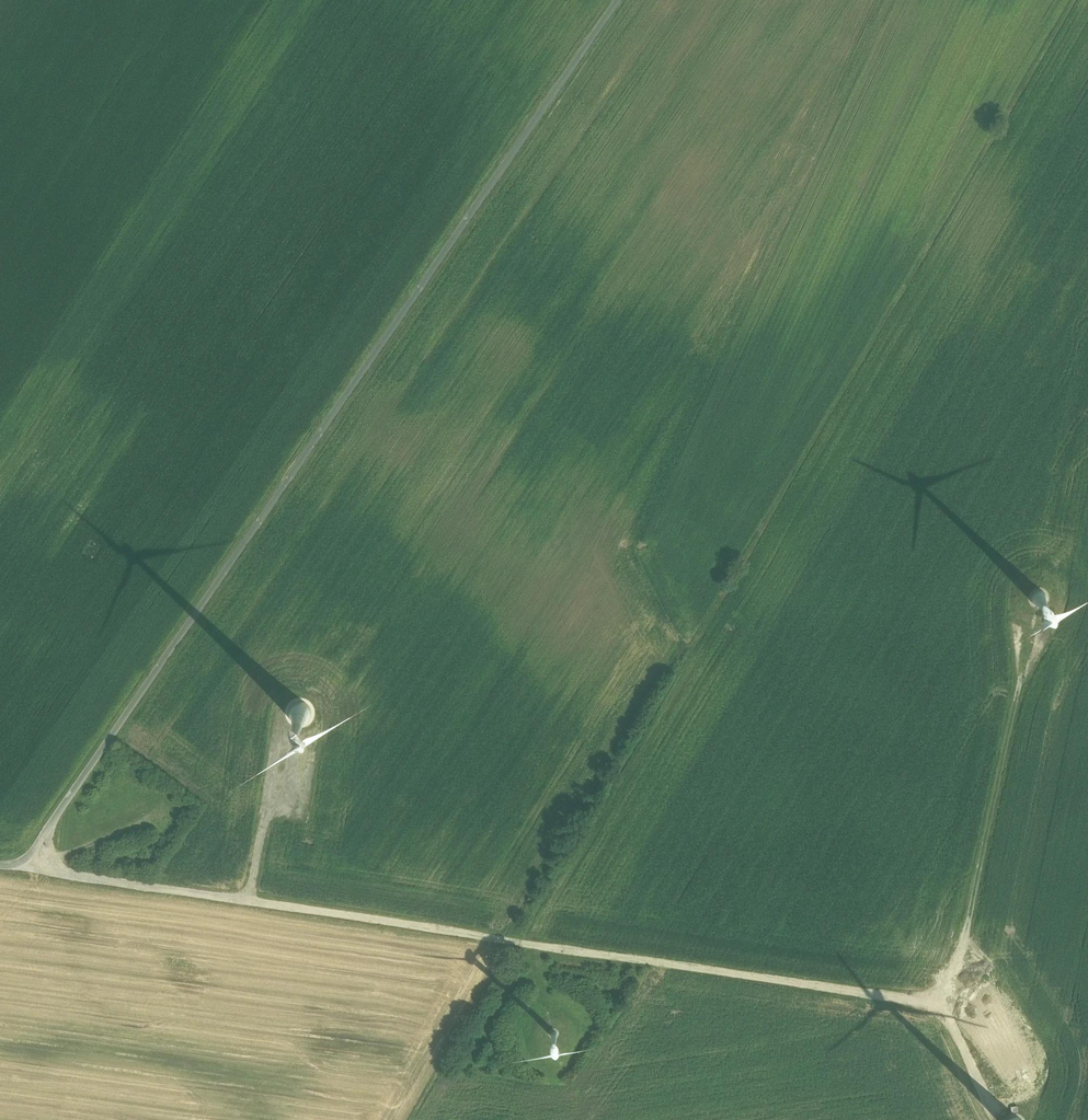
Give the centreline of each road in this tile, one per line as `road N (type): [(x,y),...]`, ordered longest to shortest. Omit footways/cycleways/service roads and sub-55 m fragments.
road 1 (unclassified): [(613,0),(21,863)]
road 2 (track): [(945,999),(1027,610)]
road 3 (track): [(226,893),(247,877),(258,850),(284,732)]
road 4 (track): [(21,863),(85,849),(149,822)]

